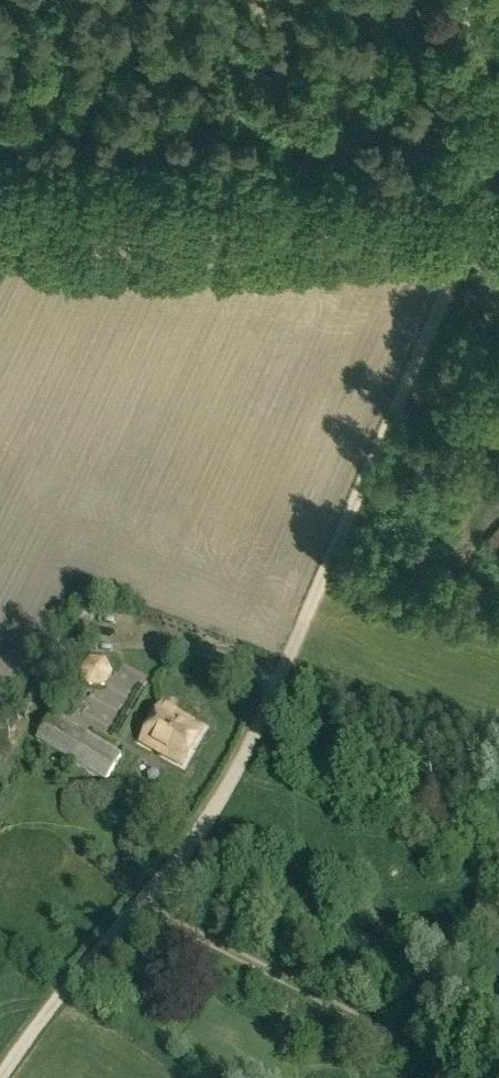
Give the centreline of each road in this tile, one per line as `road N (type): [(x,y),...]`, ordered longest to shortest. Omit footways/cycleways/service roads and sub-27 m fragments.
road 1 (track): [(4,1077),(264,721),(485,209)]
road 2 (track): [(485,209),(0,190)]
road 3 (track): [(482,168),(458,0)]

